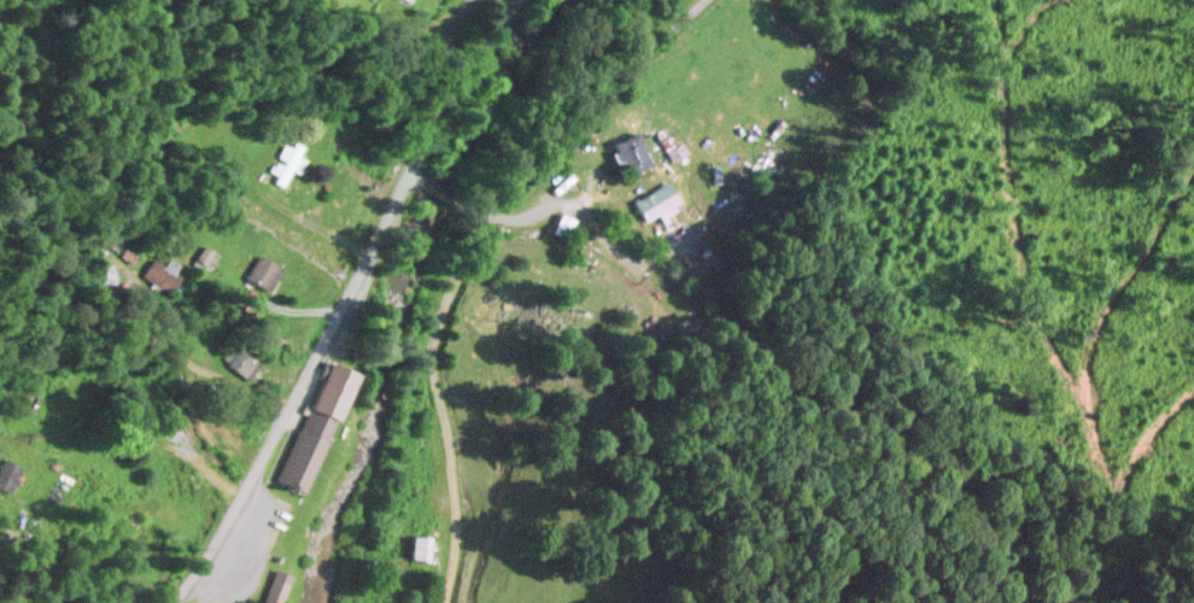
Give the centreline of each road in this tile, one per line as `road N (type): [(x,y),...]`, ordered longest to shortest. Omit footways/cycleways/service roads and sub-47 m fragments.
road 1 (residential): [(465,602),(472,576),(458,308),(498,229),(531,223),(739,0)]
road 2 (residential): [(124,602),(177,531),(367,164),(393,164),(432,86),(494,0)]
road 3 (residential): [(498,229),(393,164)]

